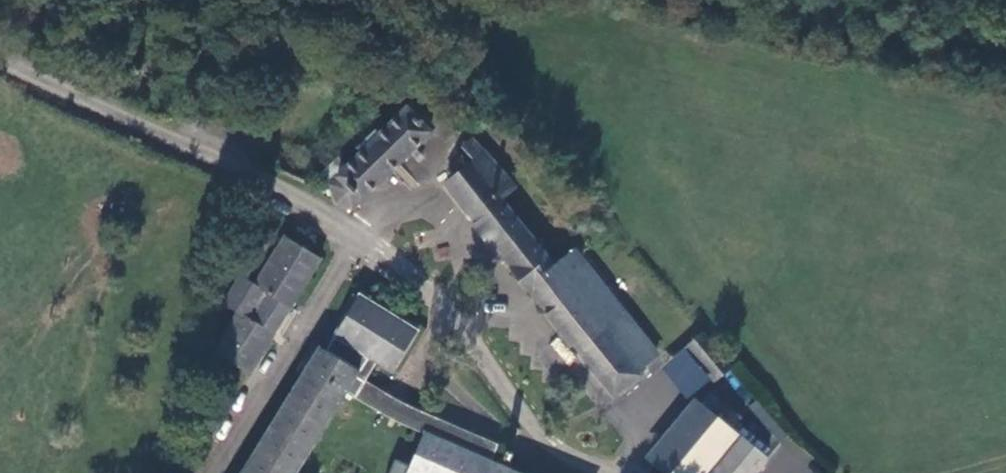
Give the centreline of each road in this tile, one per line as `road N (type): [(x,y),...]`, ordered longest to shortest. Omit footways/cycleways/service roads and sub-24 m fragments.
road 1 (unclassified): [(0,58),(248,174),(378,253),(452,315),(546,441),(606,472)]

